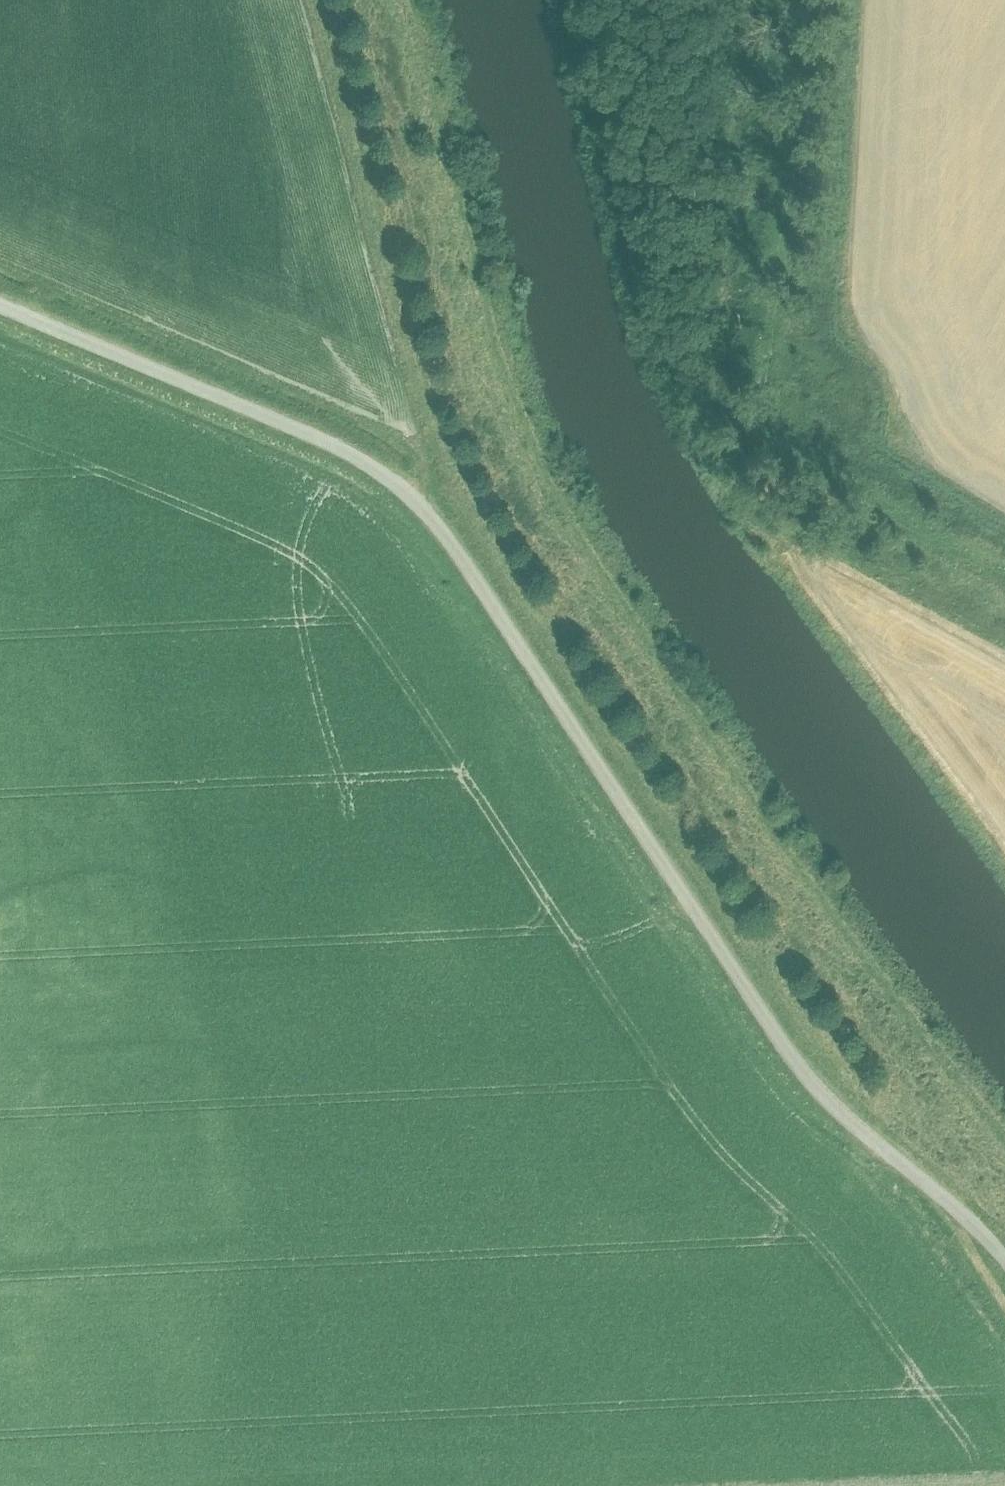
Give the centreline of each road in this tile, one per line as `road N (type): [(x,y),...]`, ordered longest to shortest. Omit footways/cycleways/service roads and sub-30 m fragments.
road 1 (unclassified): [(1004,1256),(842,1115),(799,1065),(462,555),(400,486),(329,442),(0,303)]

